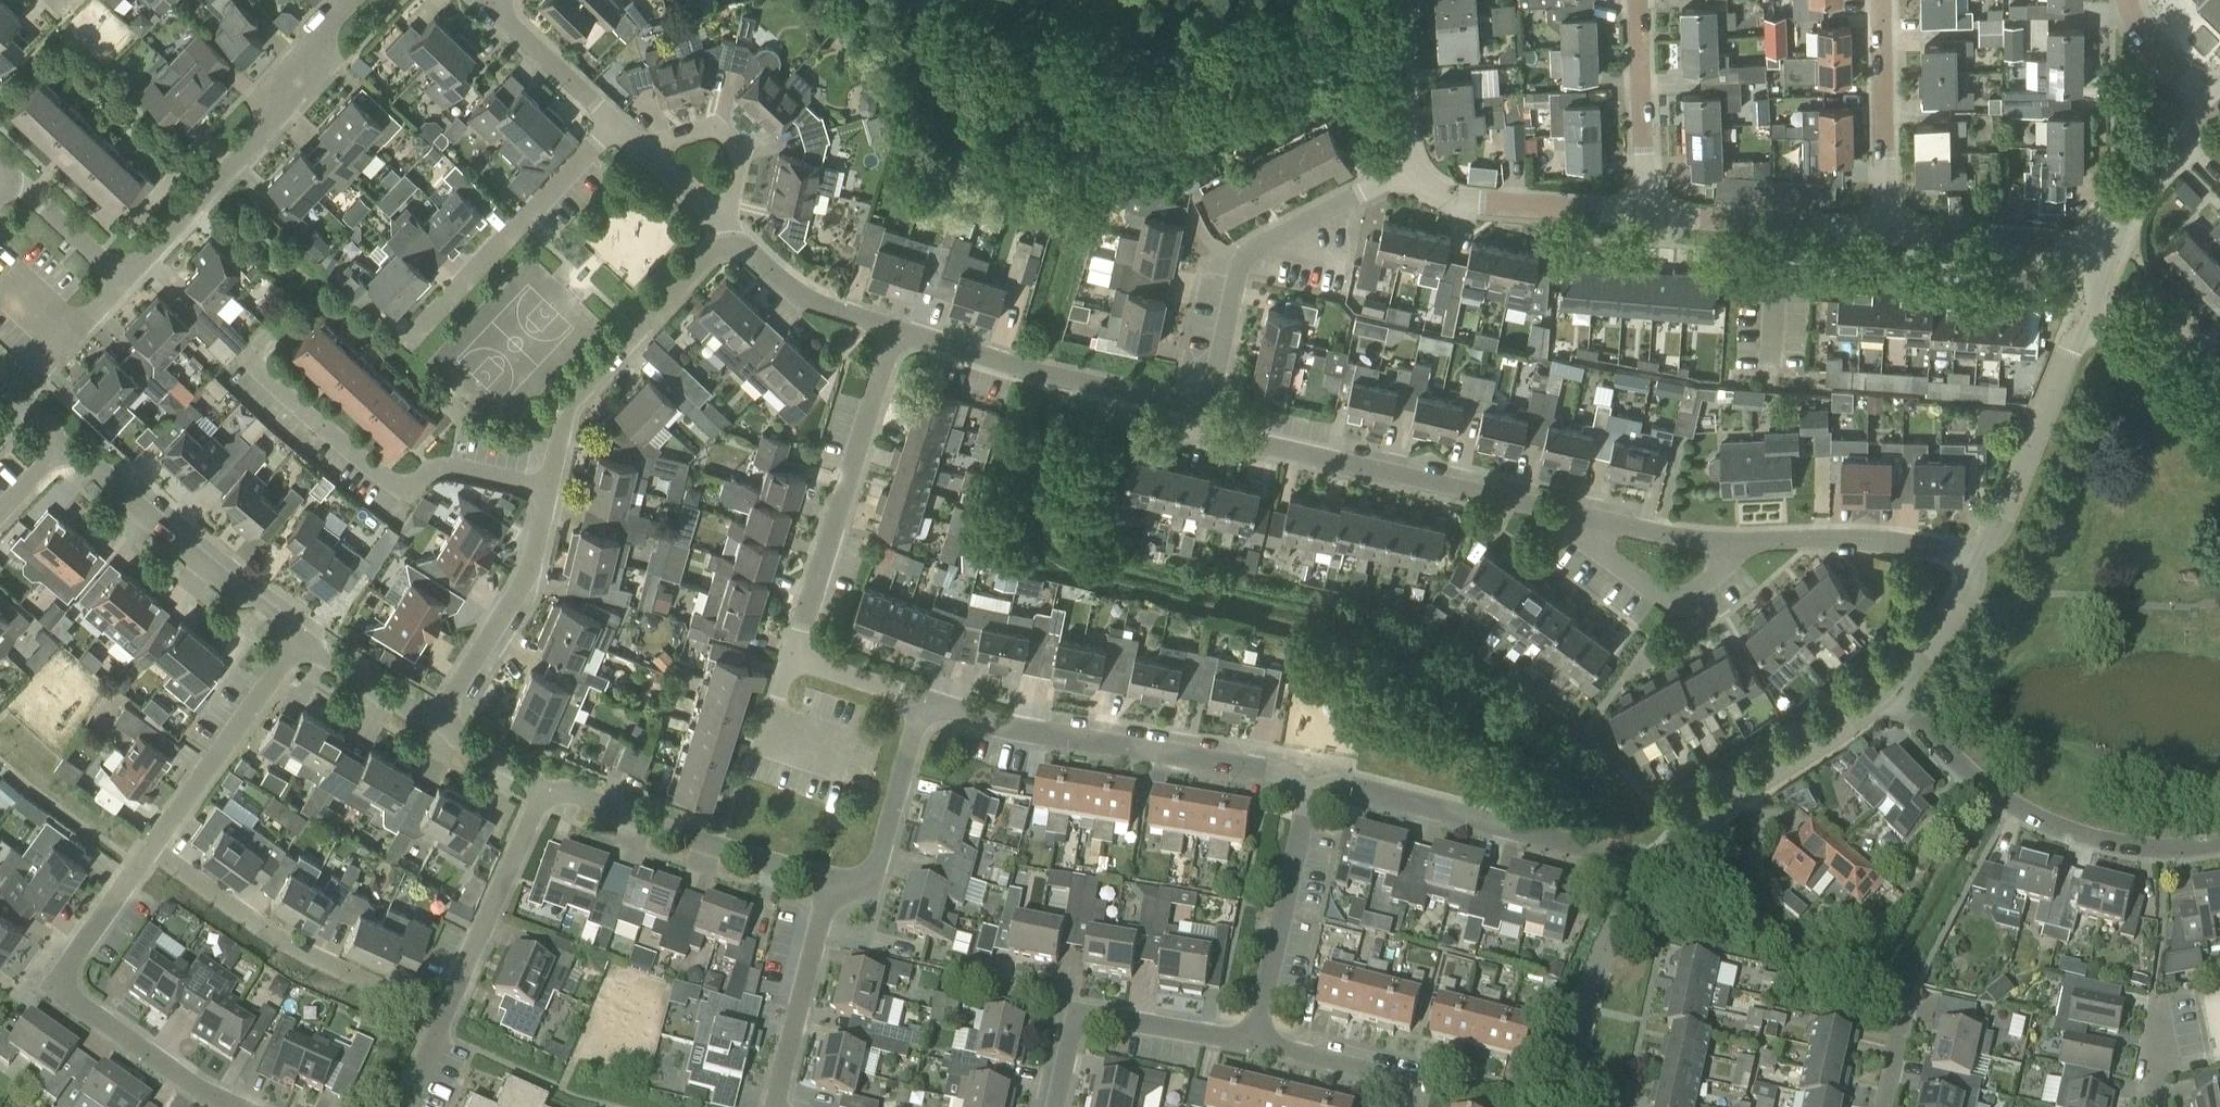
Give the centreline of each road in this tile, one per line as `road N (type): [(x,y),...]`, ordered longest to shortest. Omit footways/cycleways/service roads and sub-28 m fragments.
road 1 (residential): [(1585,519),(1206,436),(1209,412)]
road 2 (residential): [(1308,783),(1005,729),(923,703)]
road 3 (residential): [(241,1106),(191,1084),(57,992),(154,851)]
road 4 (residential): [(2219,838),(2163,848),(2054,825),(2009,804),(1900,701)]
road 5 (residential): [(126,284),(276,129),(327,28),(352,0)]
road 6 (residential): [(545,488),(454,466),(429,469),(403,493),(250,365)]
road 7 (residential): [(791,657),(894,331)]
road 8 (residential): [(1630,877),(1599,851),(1308,783)]
road 9 (residential): [(1209,412),(1240,269),(1262,244),(1406,177)]
road 10 (residential): [(439,1015),(296,949),(154,851)]
road 11 (residential): [(1209,412),(1045,378),(894,331)]
road 12 (unclassified): [(1630,877),(1875,706),(1900,701)]
road 13 (residential): [(59,452),(88,462),(199,562),(288,624),(299,644)]
road 14 (residential): [(545,488),(568,406),(726,246)]
road 15 (residential): [(542,793),(571,792),(833,884)]
road 16 (residential): [(404,341),(615,124)]
road 17 (residential): [(1053,1106),(1073,1013),(1255,1042)]
road 18 (residential): [(1255,1042),(1308,783)]
road 19 (unclassified): [(1973,556),(1992,539),(2070,352),(2095,328)]
road 20 (residential): [(445,718),(521,584),(545,488)]
road 21 (residential): [(154,851),(299,644)]
road 22 (residential): [(1646,216),(1455,203),(1406,177)]
road 23 (residential): [(1973,556),(1866,538),(1728,544)]
road 24 (residential): [(542,793),(439,1015)]
road 25 (residential): [(1887,235),(1646,216)]
road 26 (unclassified): [(1569,1106),(1584,1008),(1630,877)]
road 27 (residential): [(1887,235),(1882,0)]
road 28 (residential): [(776,1106),(833,884)]
road 29 (residential): [(833,884),(872,881),(923,703)]
road 30 (residential): [(2108,254),(1887,235)]
road 31 (residential): [(1585,519),(1594,549),(1674,606),(1726,569),(1728,544)]
road 32 (residential): [(1646,216),(1637,0)]
road 33 (residential): [(1255,1042),(1422,1083),(1417,1106)]
road 34 (residential): [(894,331),(809,301),(749,252),(726,246)]
road 35 (unclassified): [(2108,254),(2148,182),(2215,113)]
road 36 (residential): [(1406,177),(1393,0)]
road 37 (residential): [(3,283),(69,347),(126,284)]
road 38 (residential): [(719,217),(742,153),(715,129),(684,132),(651,157)]
road 39 (residential): [(615,124),(487,5)]
road 40 (unclassified): [(1900,701),(1905,674),(1967,600),(1973,556)]
road 41 (residential): [(299,644),(410,710),(445,718)]
road 42 (residential): [(126,284),(10,182)]
road 43 (residential): [(844,753),(770,730),(791,657)]
road 44 (residential): [(1728,544),(1585,519)]
road 45 (residential): [(2215,113),(2141,33),(2128,0)]
road 46 (residential): [(923,703),(791,657)]
road 47 (residential): [(445,718),(458,738),(522,768),(542,793)]

